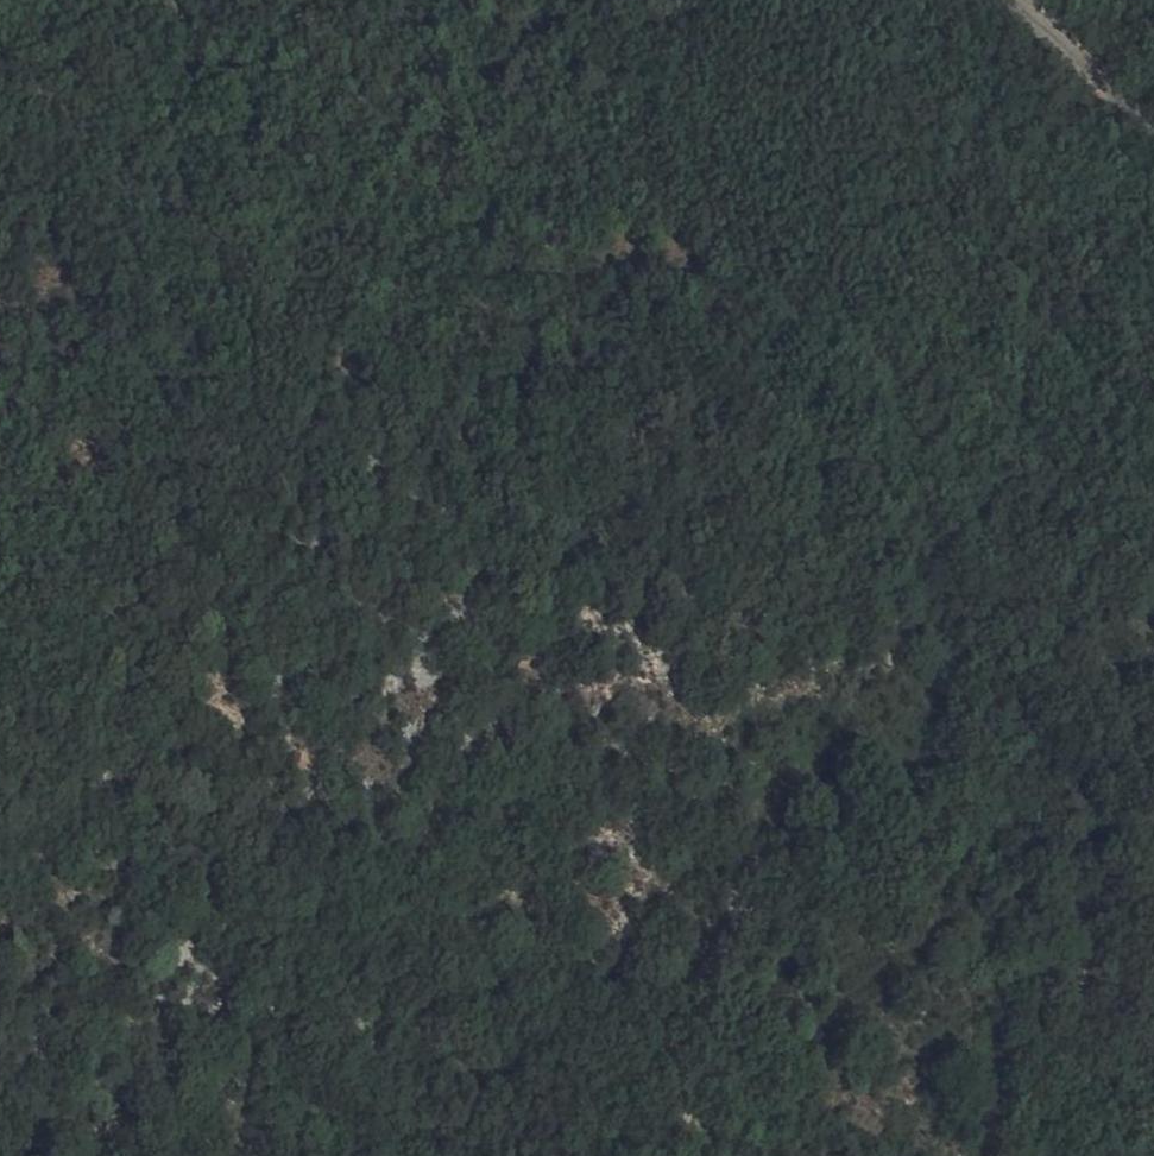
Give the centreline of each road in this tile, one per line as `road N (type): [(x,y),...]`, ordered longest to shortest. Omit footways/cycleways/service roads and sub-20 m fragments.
road 1 (tertiary): [(1153,108),(1020,0)]

